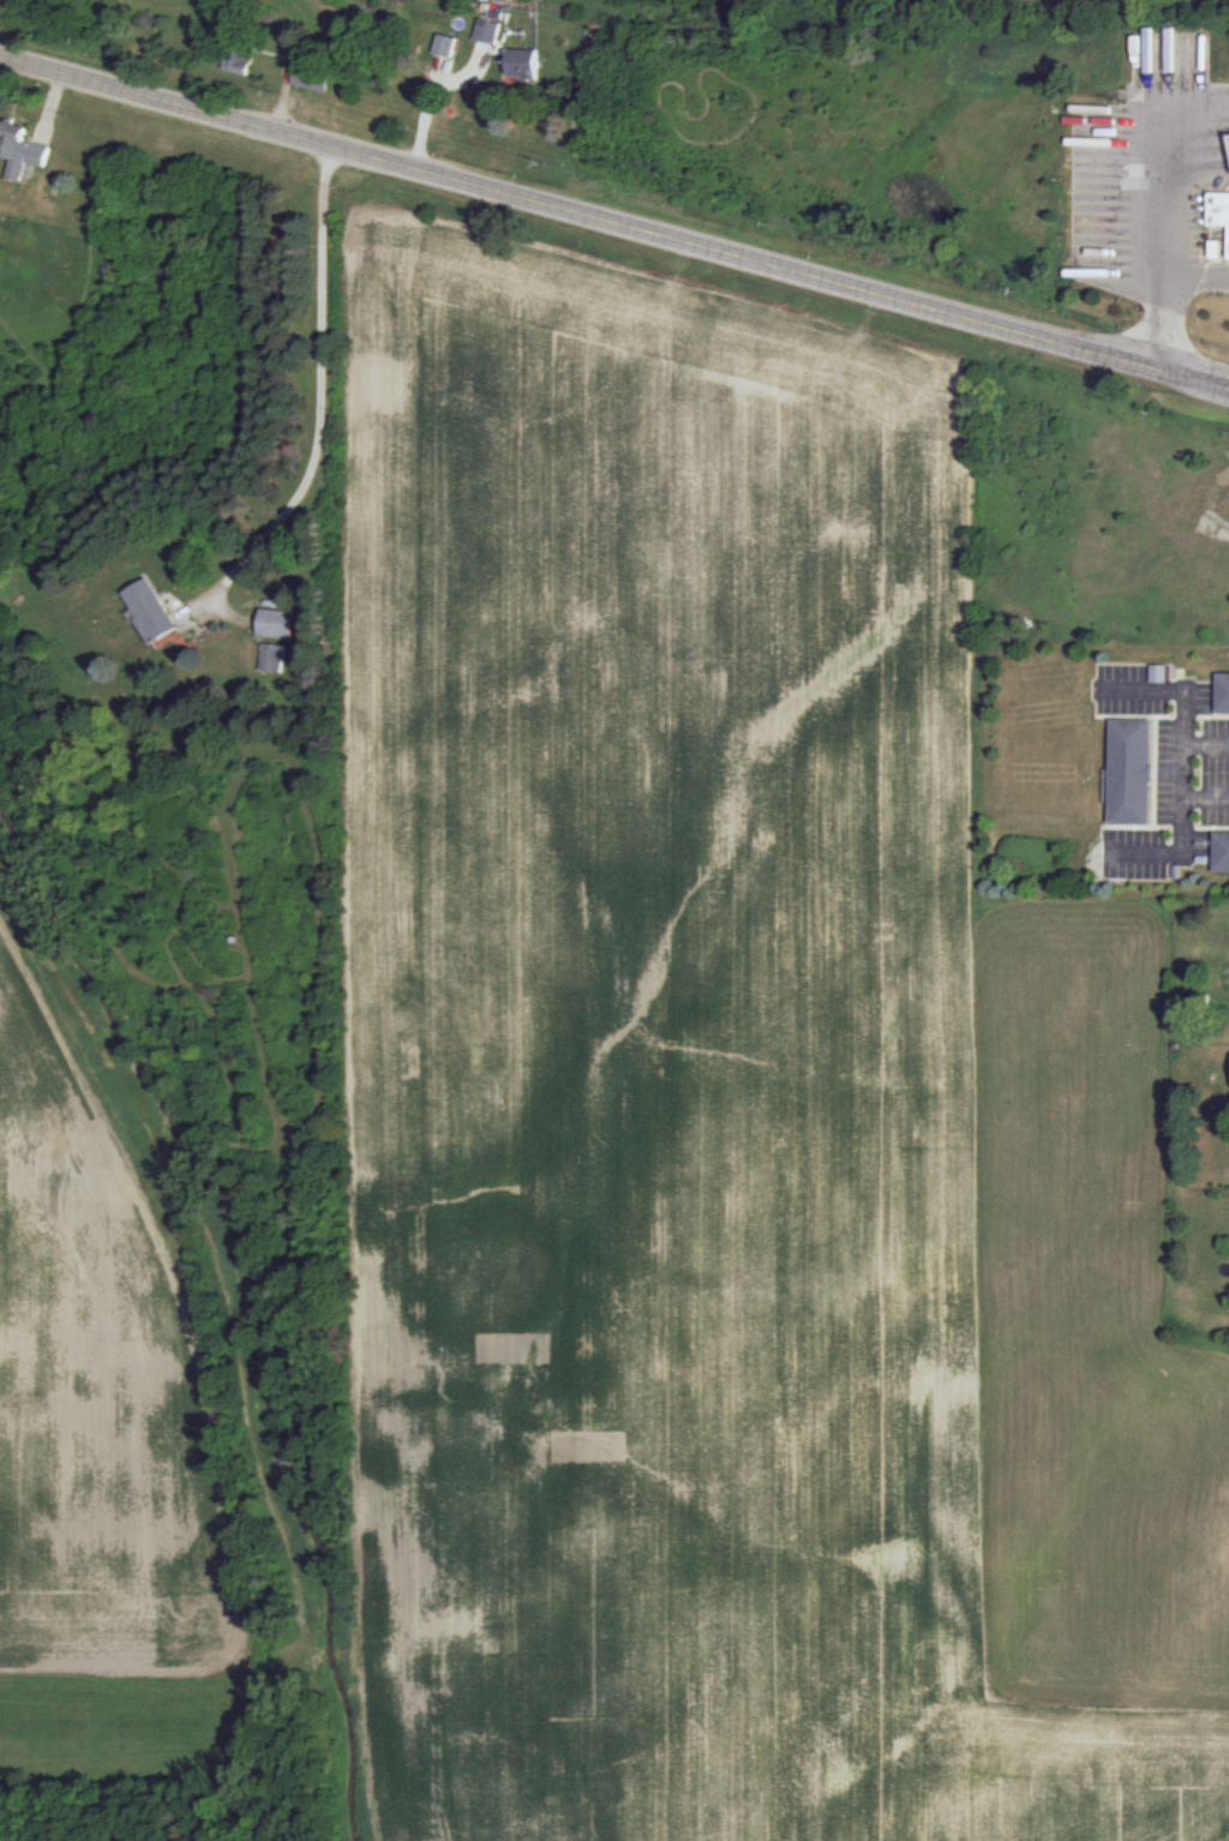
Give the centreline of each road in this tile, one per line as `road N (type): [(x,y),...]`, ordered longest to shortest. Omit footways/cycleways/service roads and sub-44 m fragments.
road 1 (tertiary): [(1228,387),(0,53)]

